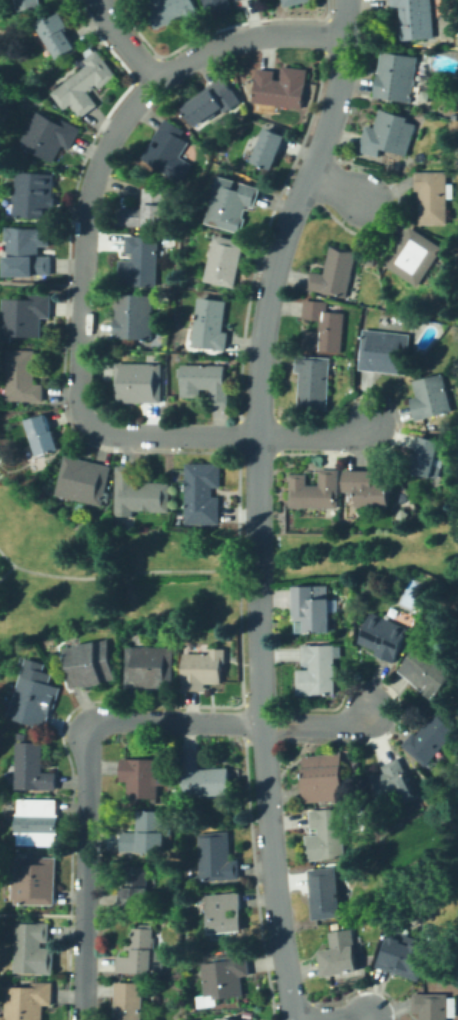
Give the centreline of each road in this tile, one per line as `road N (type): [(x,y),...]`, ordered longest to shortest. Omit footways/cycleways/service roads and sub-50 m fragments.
road 1 (residential): [(290,1019),(258,721),(260,333),(275,257),(330,116),(346,35),(344,0)]
road 2 (residential): [(366,422),(340,433),(114,431),(88,420),(78,400),(85,203),(117,122),(153,78),(204,48),(280,32),(346,35)]
road 3 (residential): [(81,1019),(91,728)]
road 4 (residential): [(368,712),(341,723),(90,728)]

